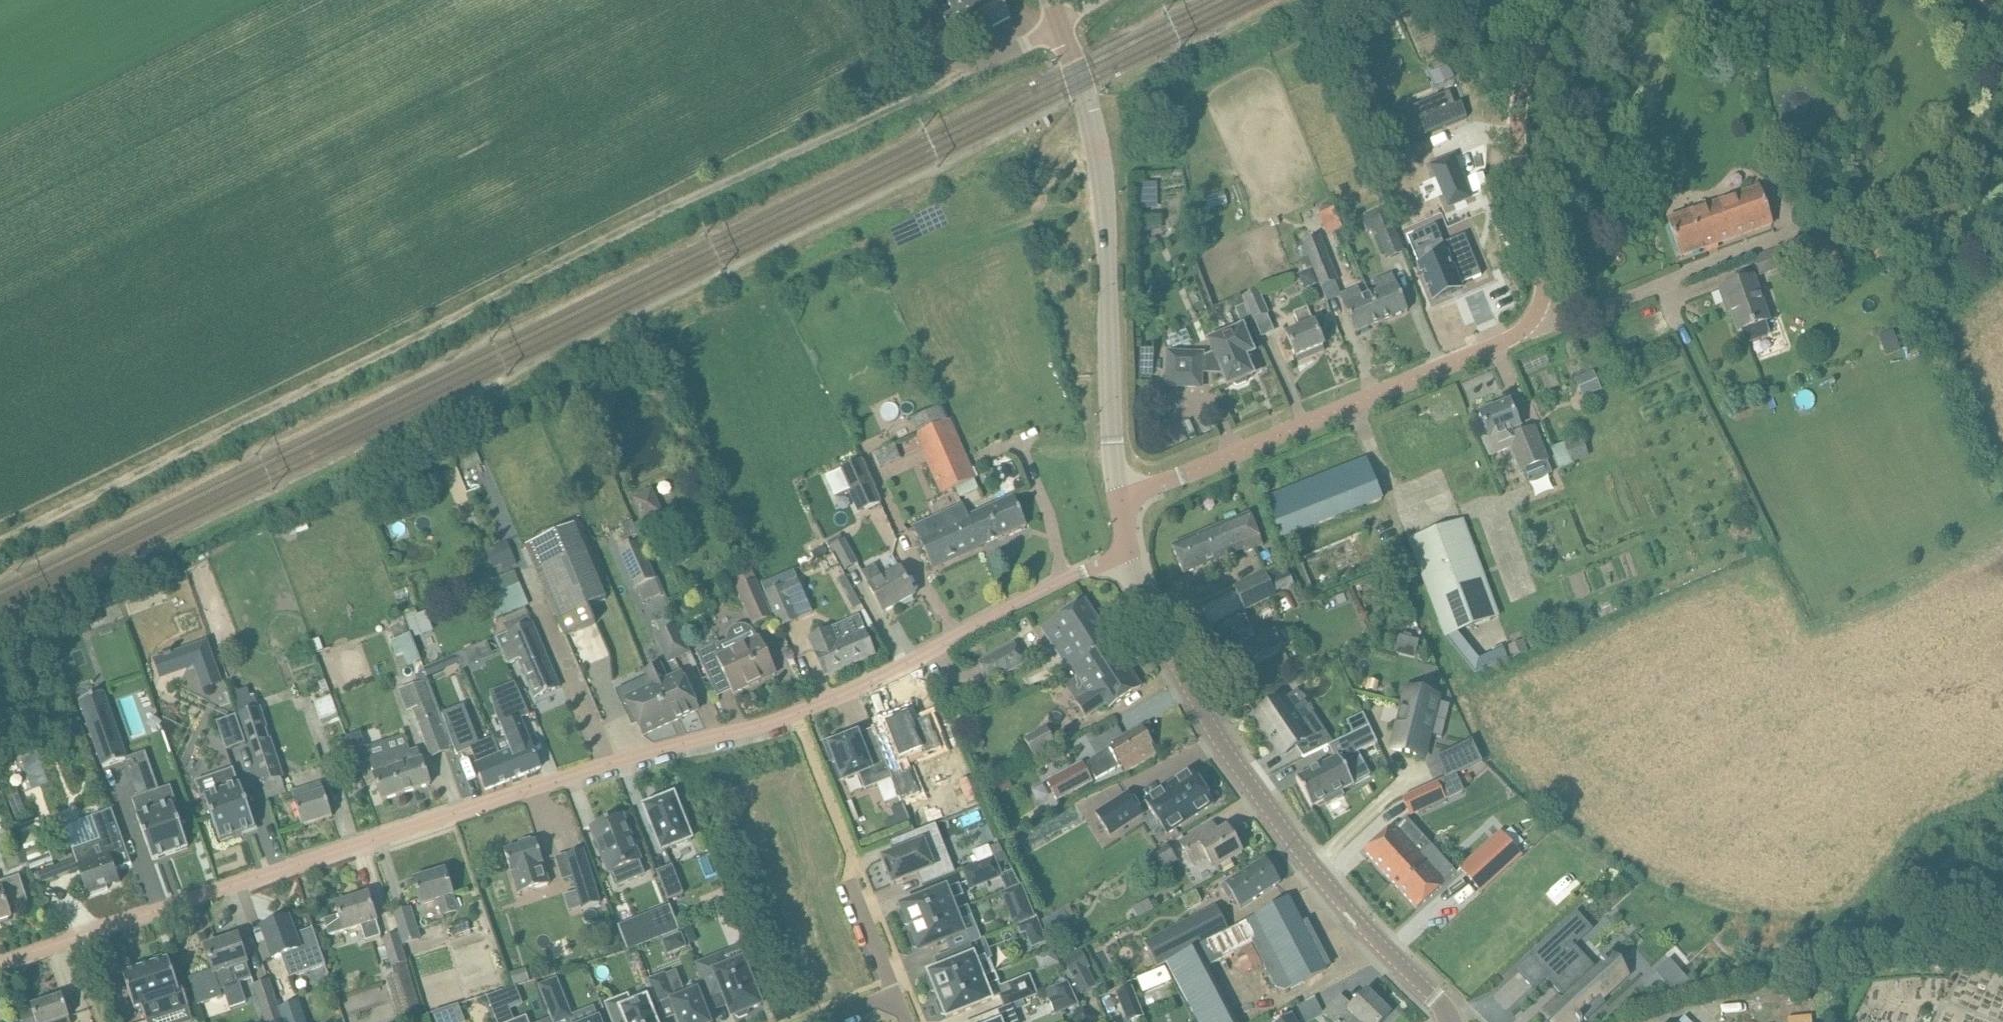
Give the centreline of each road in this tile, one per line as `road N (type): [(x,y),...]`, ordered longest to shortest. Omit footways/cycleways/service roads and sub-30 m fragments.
road 1 (residential): [(1129,551),(797,713),(608,764),(0,962)]
road 2 (track): [(969,67),(0,545)]
road 3 (residential): [(1121,498),(1522,332),(1535,316),(1545,276),(1521,164),(1520,96),(1559,0)]
road 4 (tertiary): [(1447,1021),(1224,752),(1149,611),(1129,551)]
road 5 (tertiary): [(1121,498),(1095,137),(1059,27)]
road 6 (residential): [(1059,27),(969,67),(889,0)]

